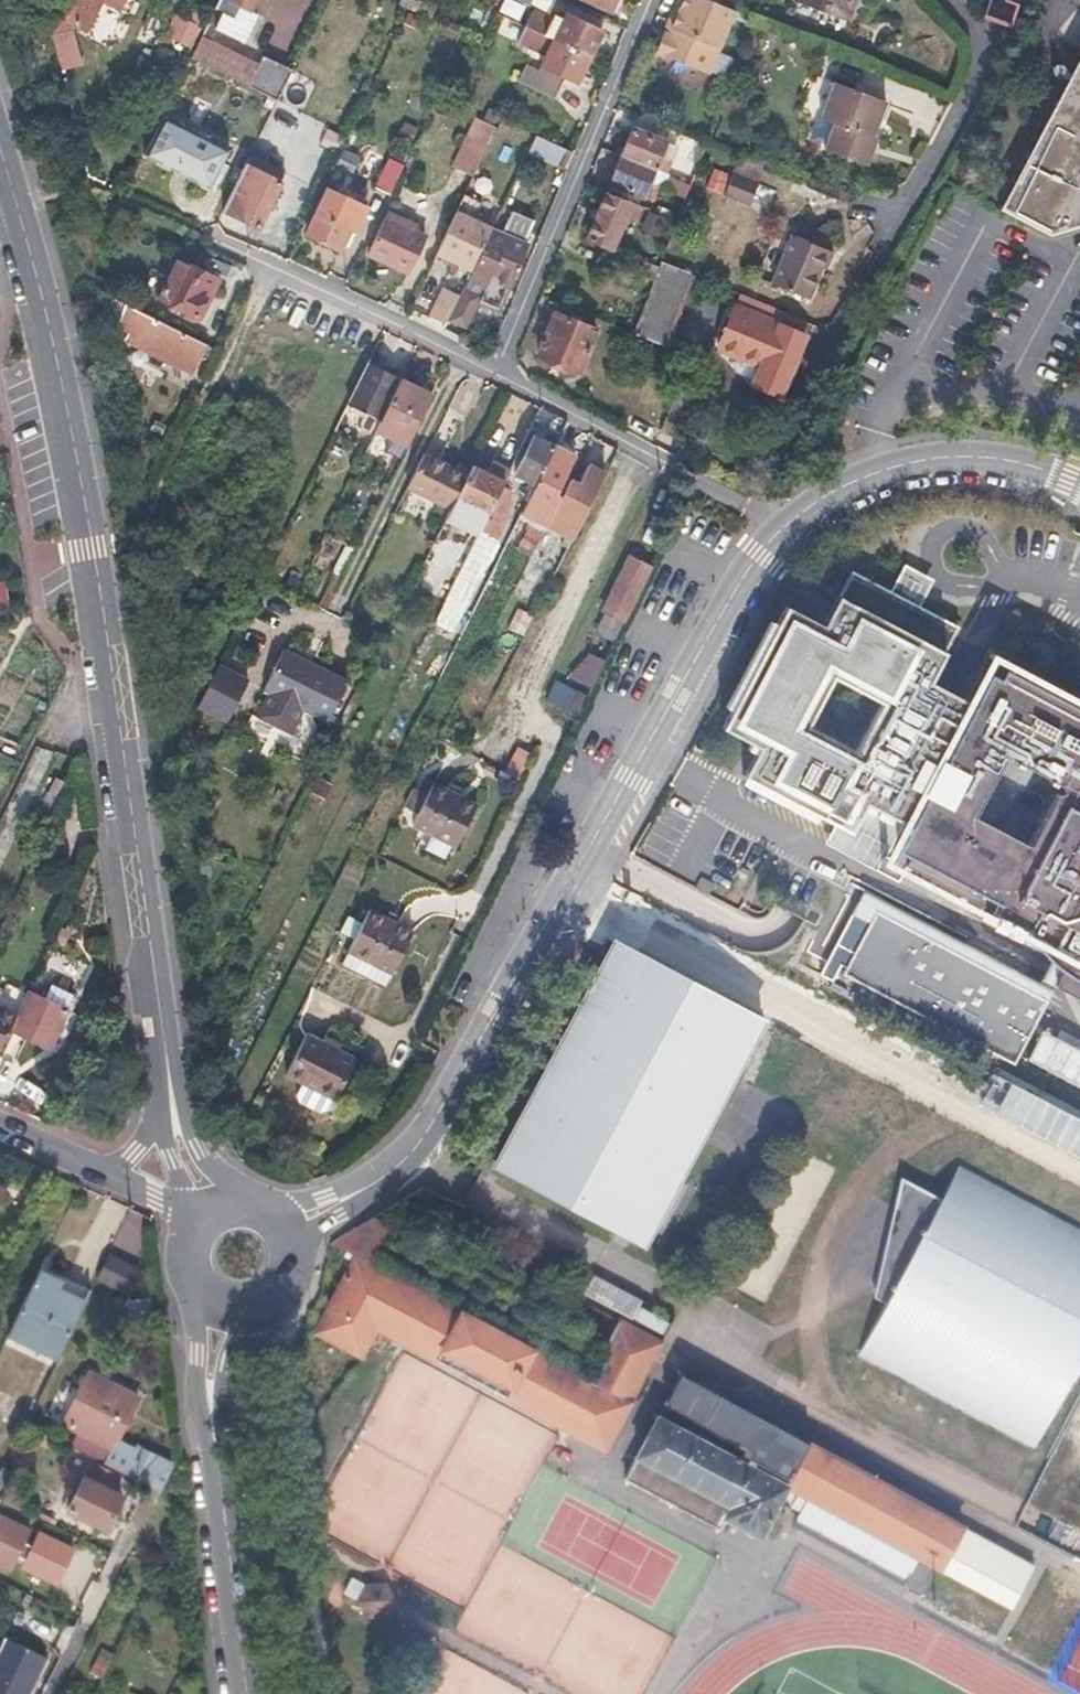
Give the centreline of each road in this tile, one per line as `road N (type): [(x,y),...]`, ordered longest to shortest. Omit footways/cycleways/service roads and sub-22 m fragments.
road 1 (residential): [(0,140),(67,398),(162,1030)]
road 2 (residential): [(568,889),(1079,1157)]
road 3 (residential): [(784,525),(744,575),(568,889)]
road 4 (residential): [(649,0),(496,374)]
road 5 (residential): [(496,374),(784,525)]
road 6 (residential): [(1079,487),(1007,460),(944,457),(837,490),(784,525)]
road 7 (residential): [(568,889),(443,1107),(405,1157)]
road 8 (residential): [(954,0),(980,36),(980,61),(882,247)]
road 9 (residential): [(211,1426),(245,1693)]
road 10 (residential): [(496,374),(271,267)]
road 11 (residential): [(237,1196),(200,1148),(162,1030)]
road 12 (residential): [(298,1249),(405,1157)]
road 13 (residential): [(405,1157),(281,1213)]
road 14 (residential): [(199,1300),(198,1355),(211,1426)]

